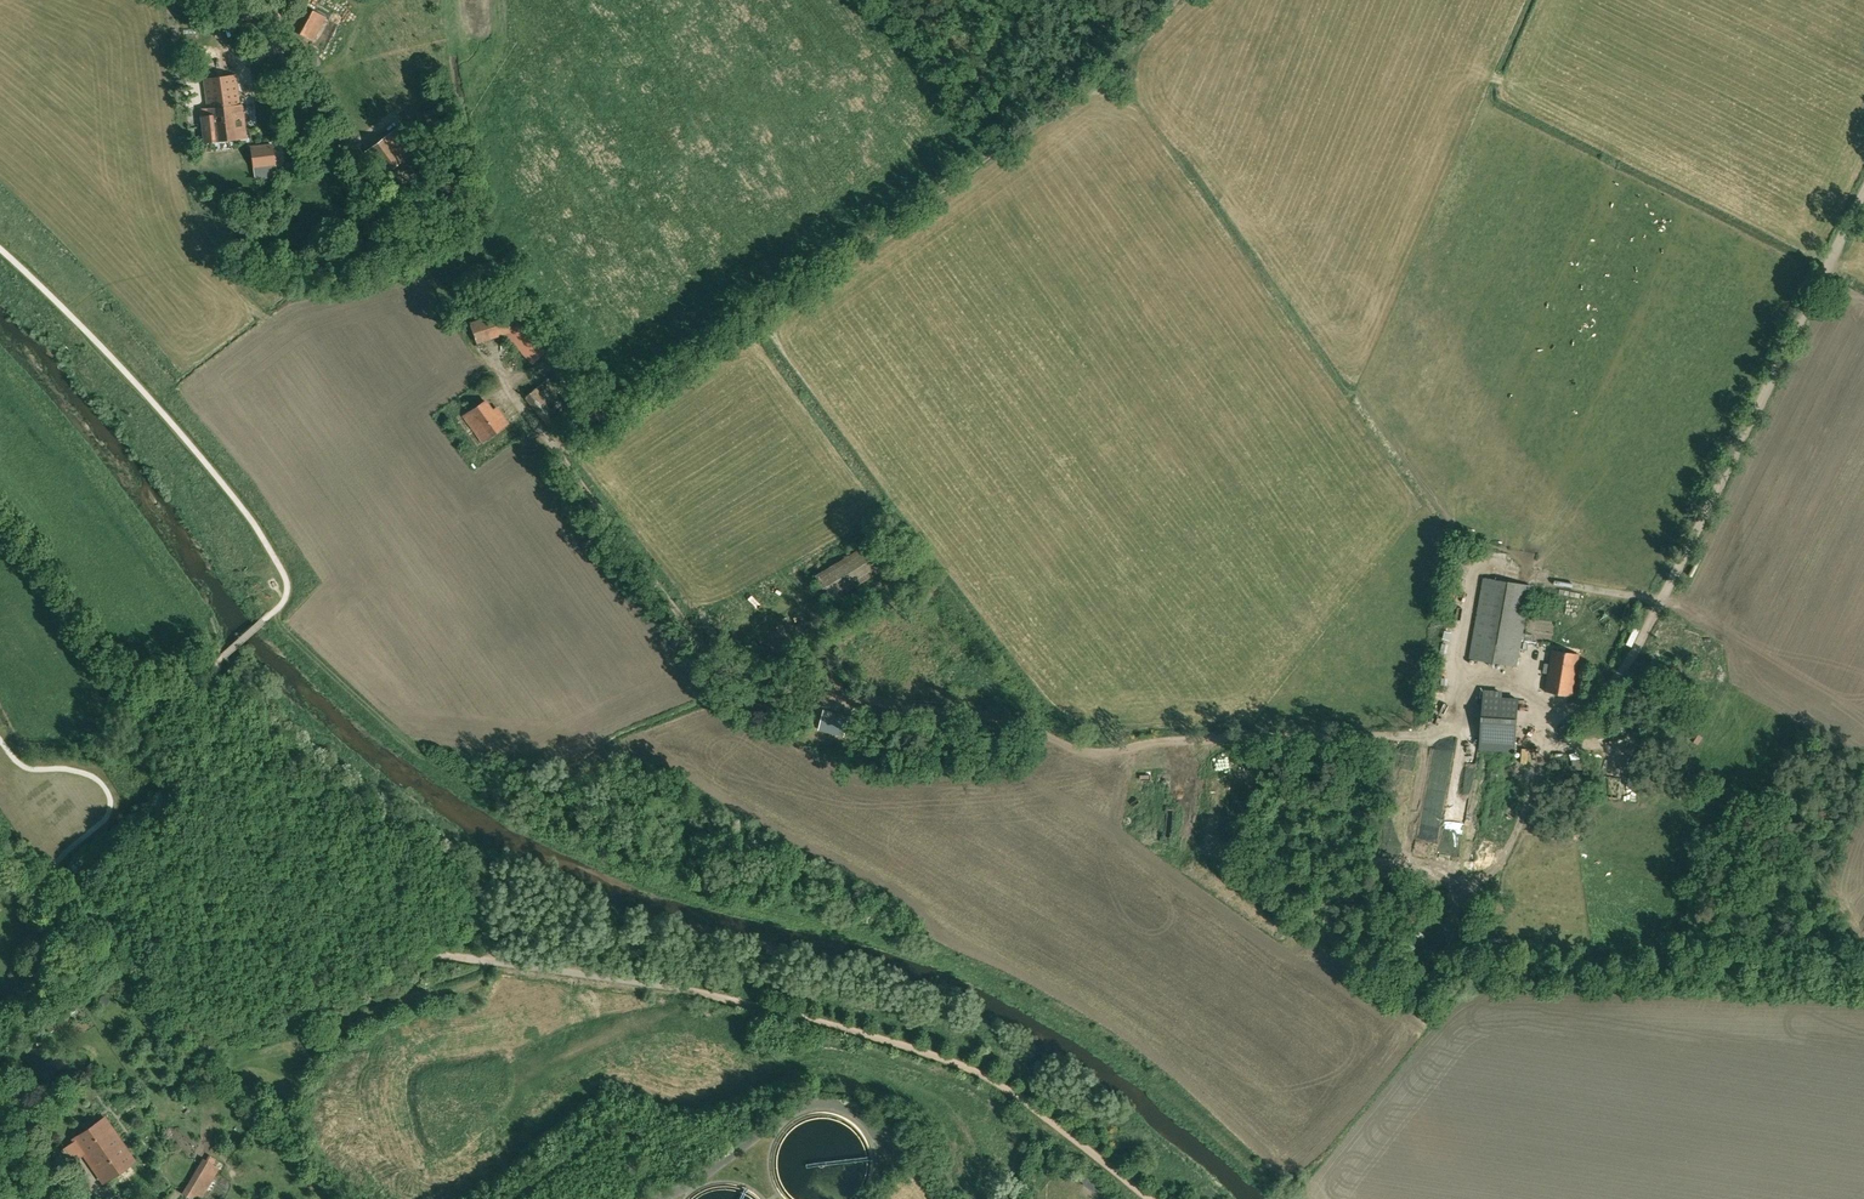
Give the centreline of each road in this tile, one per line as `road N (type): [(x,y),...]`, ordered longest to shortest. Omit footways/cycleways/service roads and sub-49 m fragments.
road 1 (track): [(1173,0),(1001,146),(561,458),(759,699),(868,689),(903,670),(946,680),(993,720),(1104,756),(1165,746),(1428,737)]
road 2 (track): [(1594,689),(1631,659),(1863,196)]
road 3 (track): [(561,458),(487,363),(268,33)]

